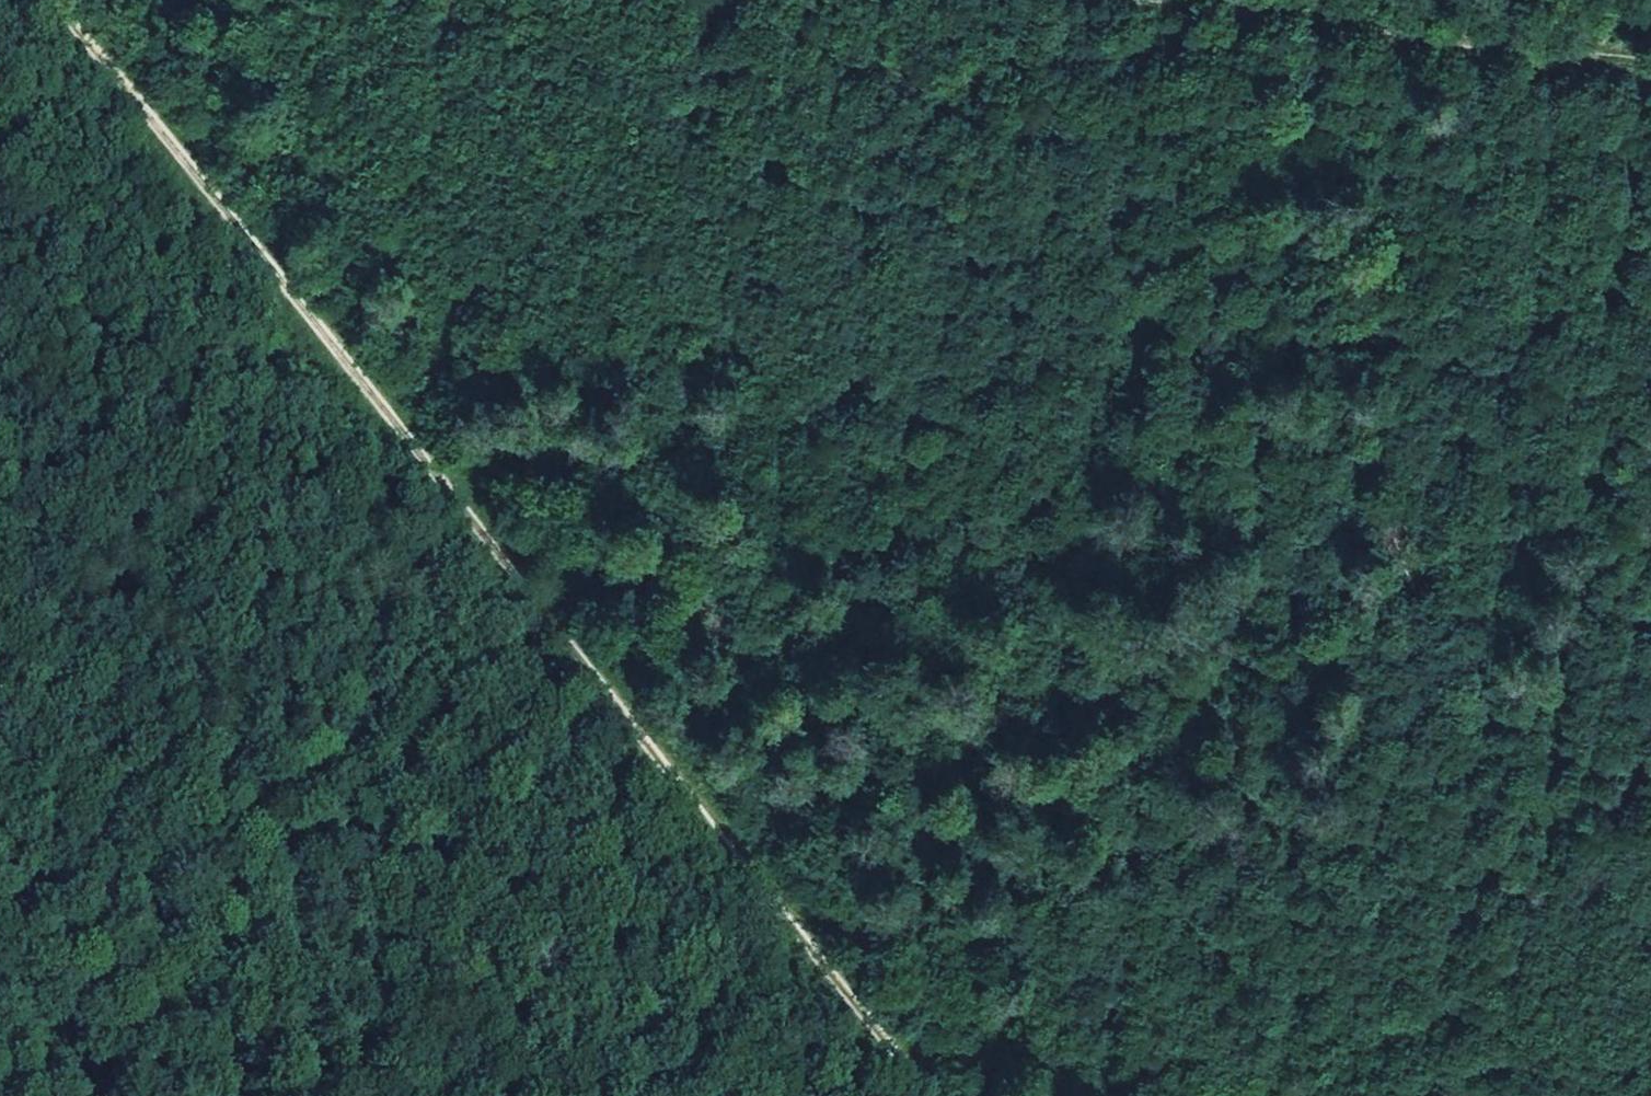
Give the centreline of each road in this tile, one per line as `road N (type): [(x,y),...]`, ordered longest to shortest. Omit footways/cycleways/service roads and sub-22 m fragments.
road 1 (track): [(53,0),(930,1095)]

